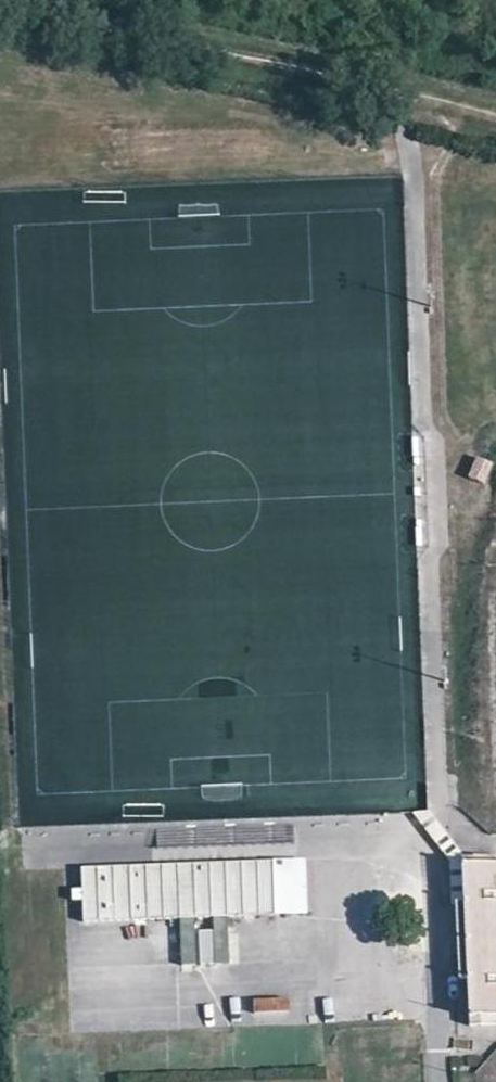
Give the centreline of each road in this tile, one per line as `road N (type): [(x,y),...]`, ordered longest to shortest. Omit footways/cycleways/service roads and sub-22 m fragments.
road 1 (track): [(0,13),(495,125)]

